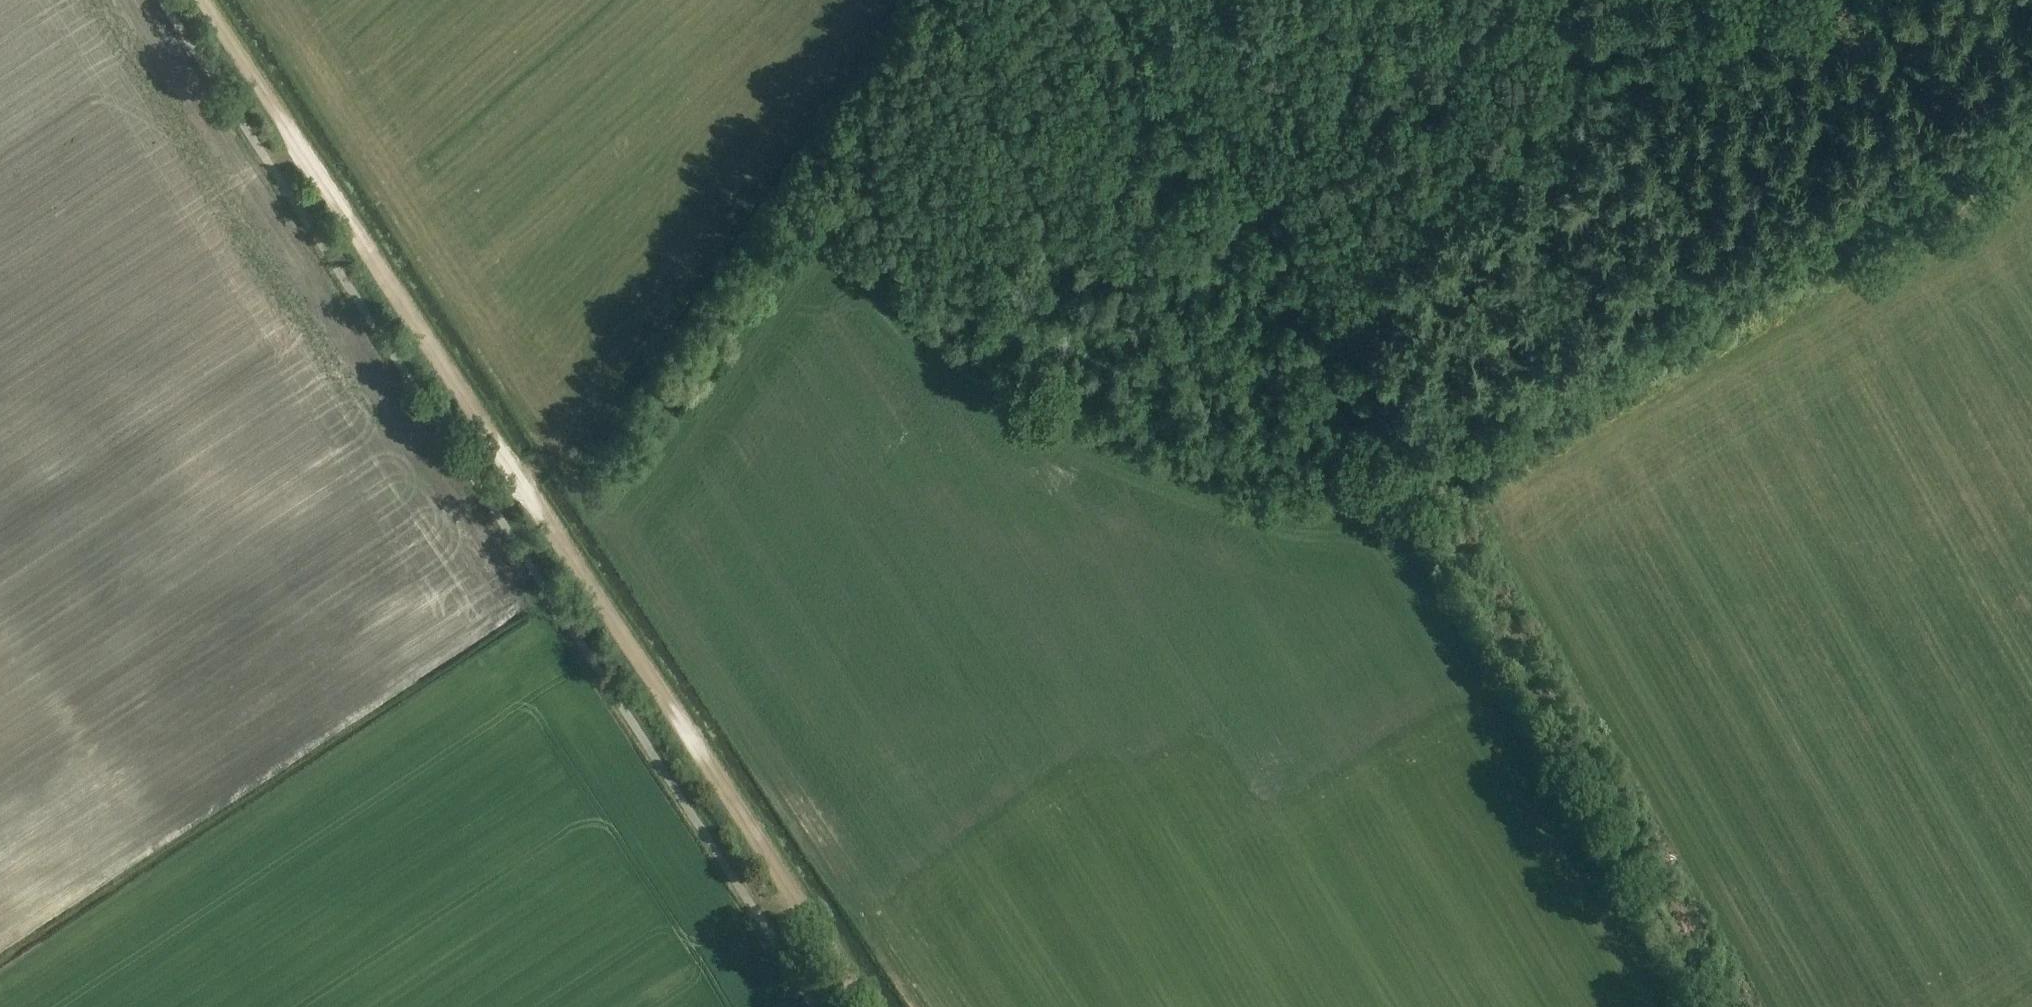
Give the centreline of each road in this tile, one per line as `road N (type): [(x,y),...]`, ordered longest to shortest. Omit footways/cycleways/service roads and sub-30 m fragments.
road 1 (track): [(1711,1006),(1457,561),(1437,474),(2031,115)]
road 2 (track): [(206,0),(867,1006)]
road 3 (track): [(1437,474),(1400,451),(1374,418),(1124,0)]

